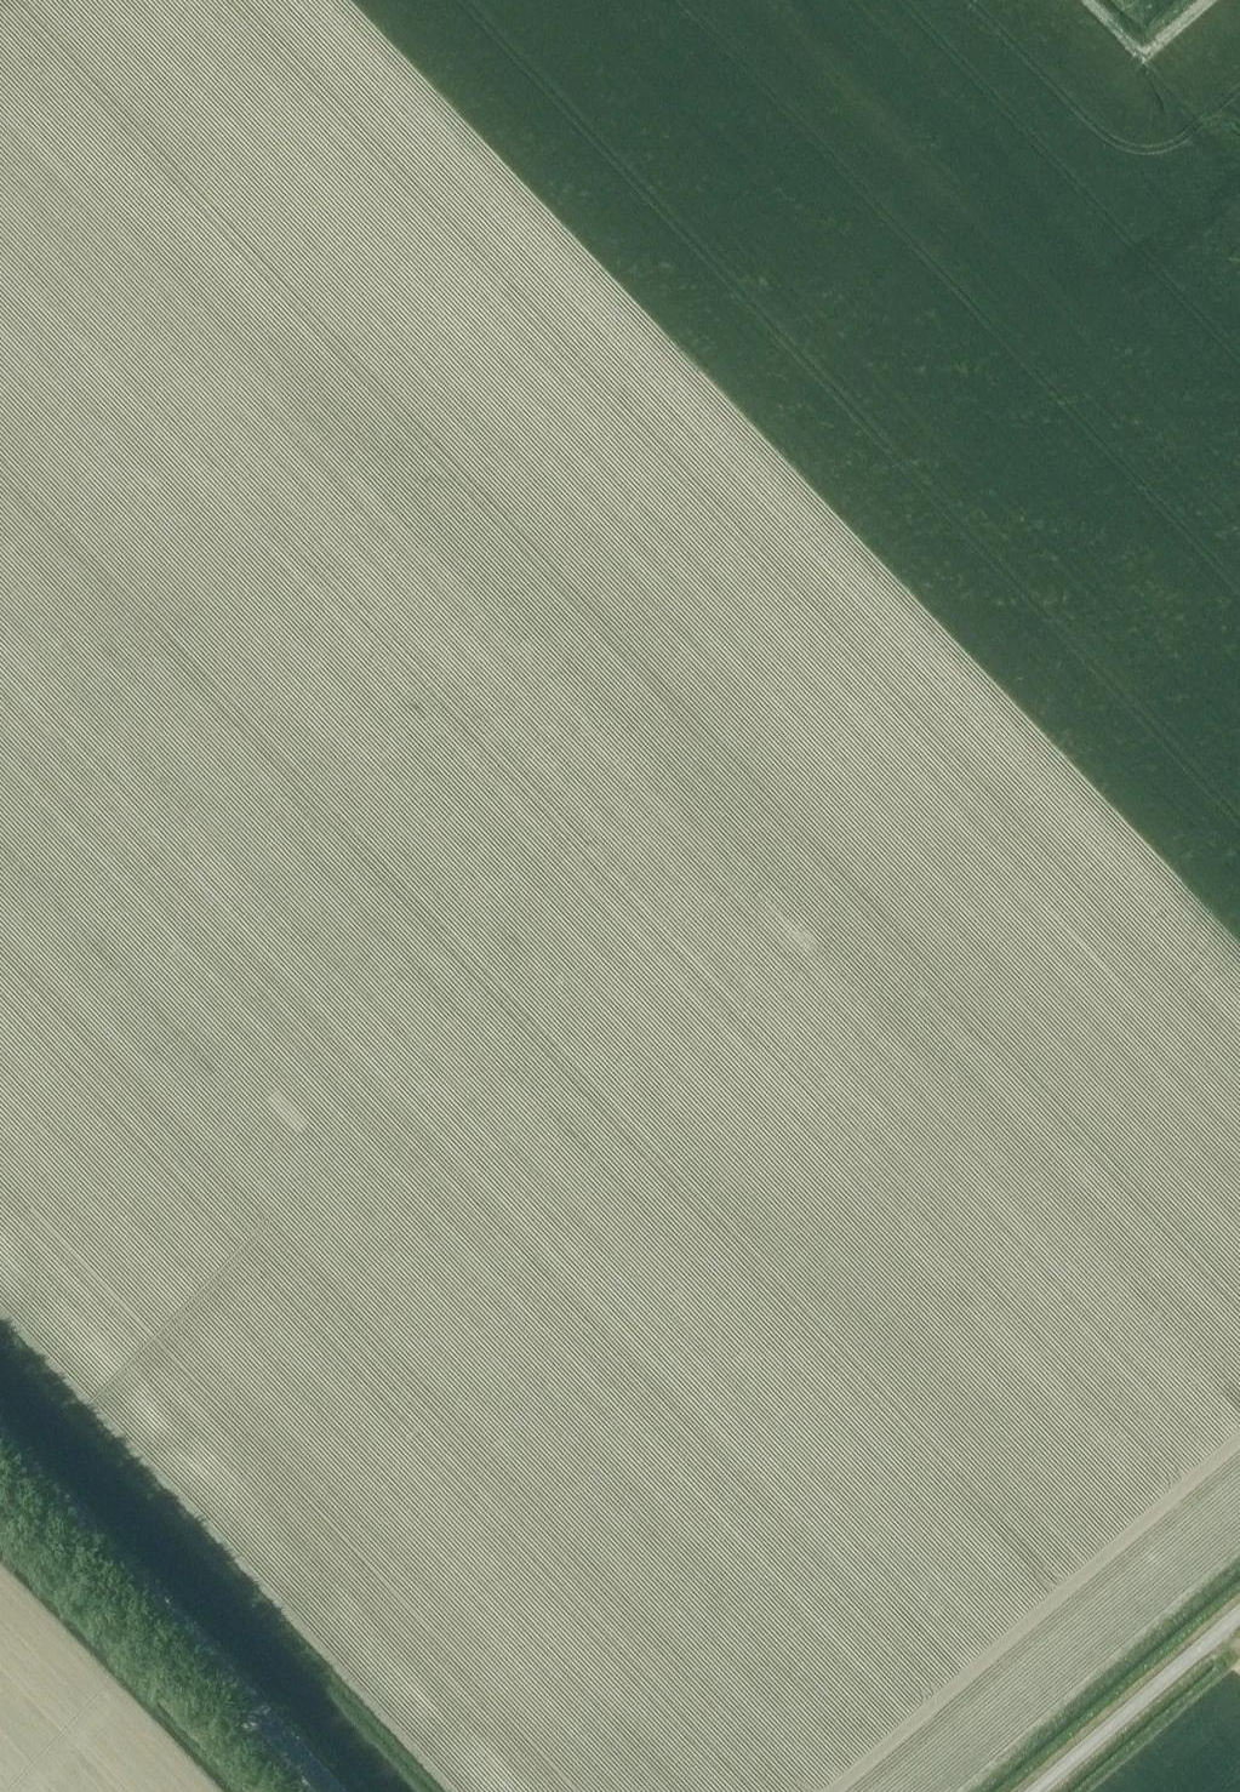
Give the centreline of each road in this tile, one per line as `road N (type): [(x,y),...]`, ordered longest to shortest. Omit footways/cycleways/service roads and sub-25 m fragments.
road 1 (tertiary): [(329,1791),(0,1448)]
road 2 (unclassified): [(1239,1616),(1040,1791)]

